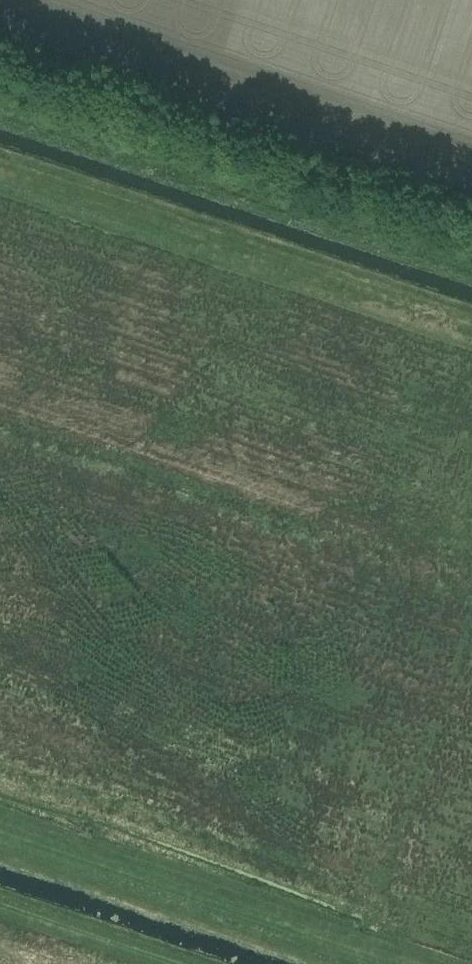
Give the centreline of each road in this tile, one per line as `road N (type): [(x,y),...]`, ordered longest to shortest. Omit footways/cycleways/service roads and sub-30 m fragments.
road 1 (track): [(0,901),(184,963)]

